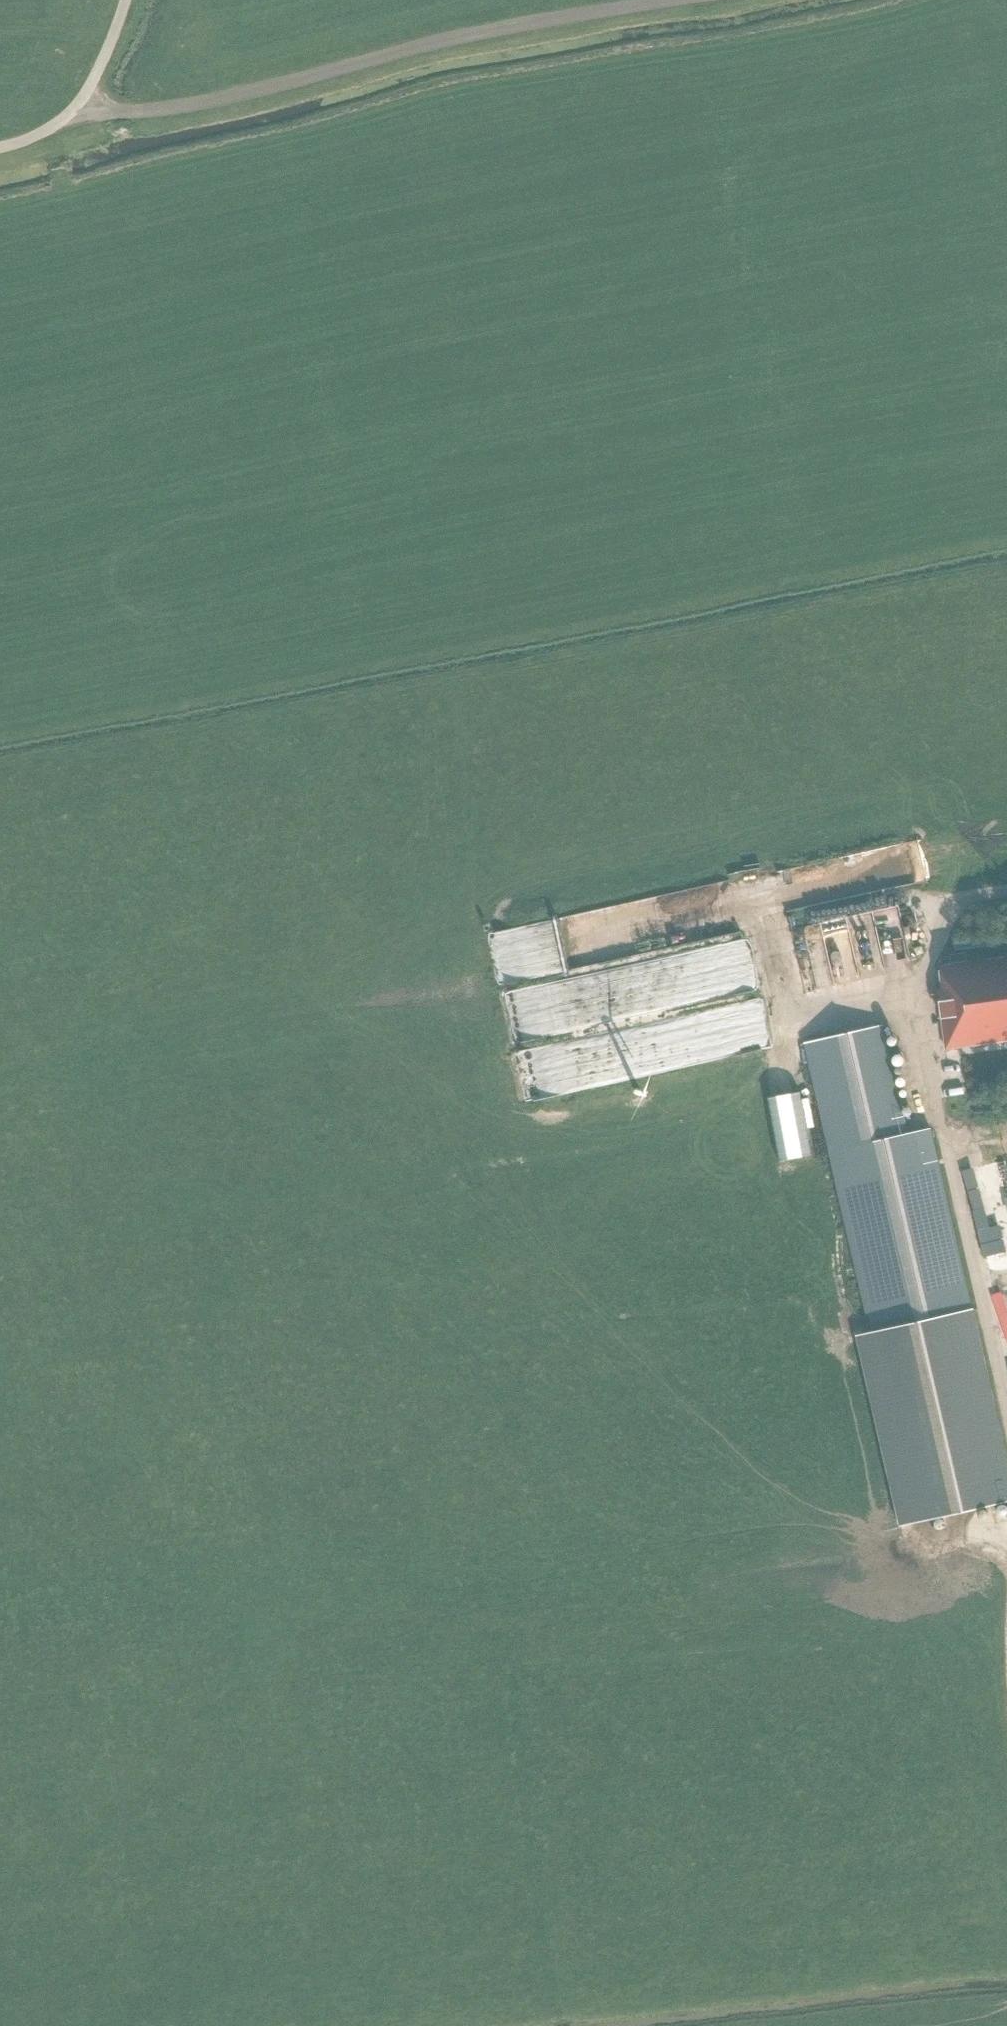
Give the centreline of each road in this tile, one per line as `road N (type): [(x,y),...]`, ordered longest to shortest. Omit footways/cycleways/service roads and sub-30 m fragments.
road 1 (unclassified): [(0,146),(51,128),(80,102),(125,0)]

